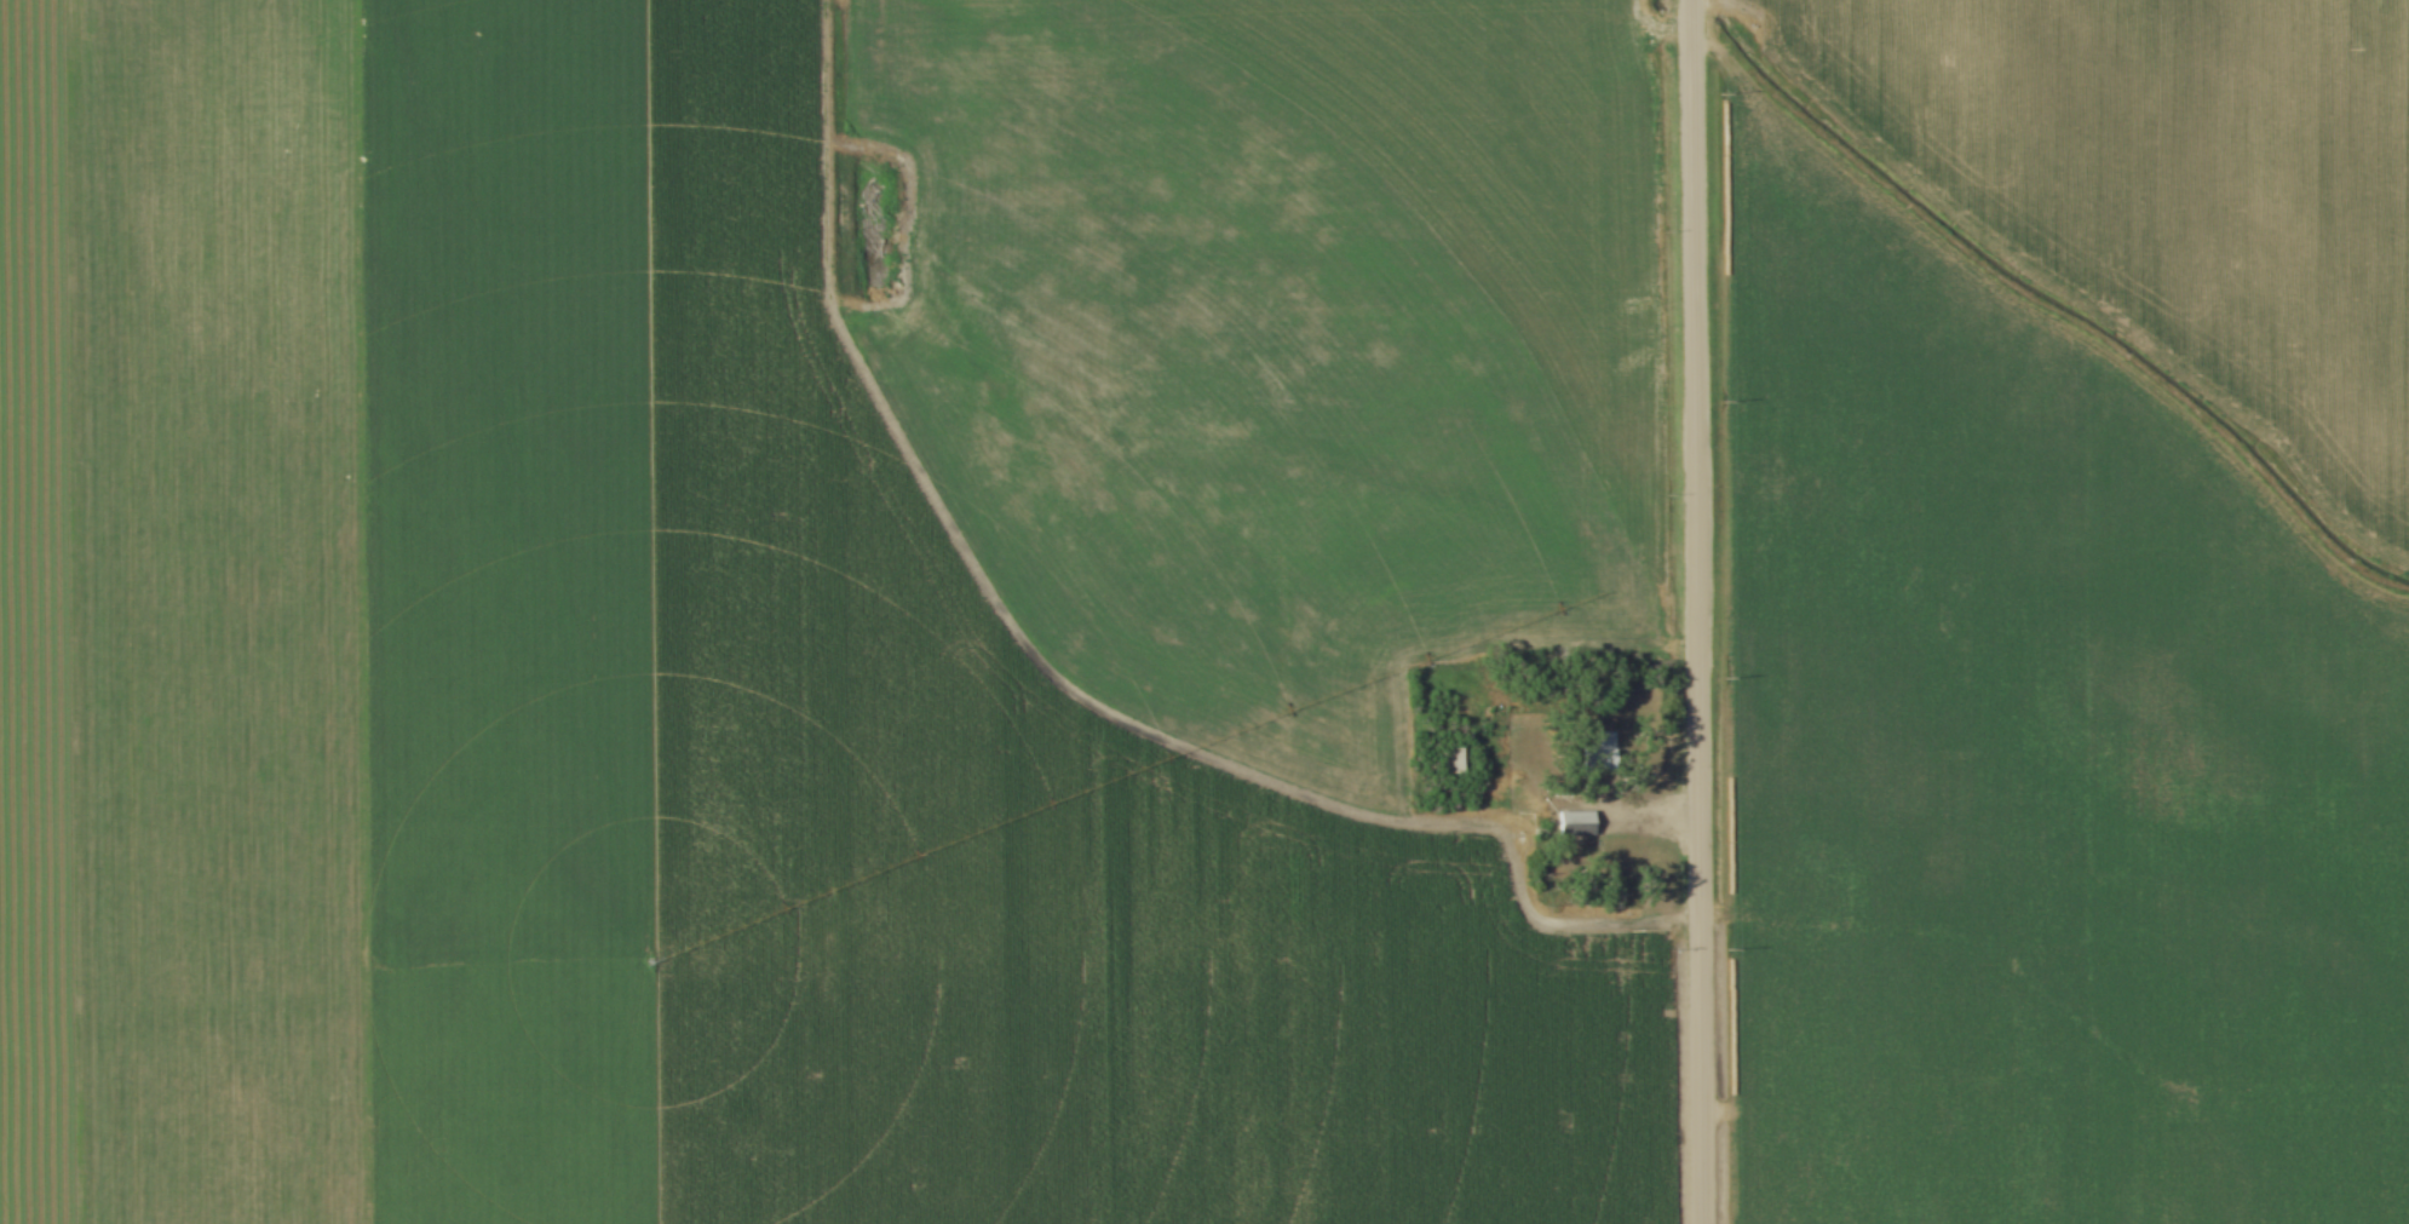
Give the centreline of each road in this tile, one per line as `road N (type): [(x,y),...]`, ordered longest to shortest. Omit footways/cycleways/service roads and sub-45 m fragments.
road 1 (residential): [(1701,1223),(1689,0)]

